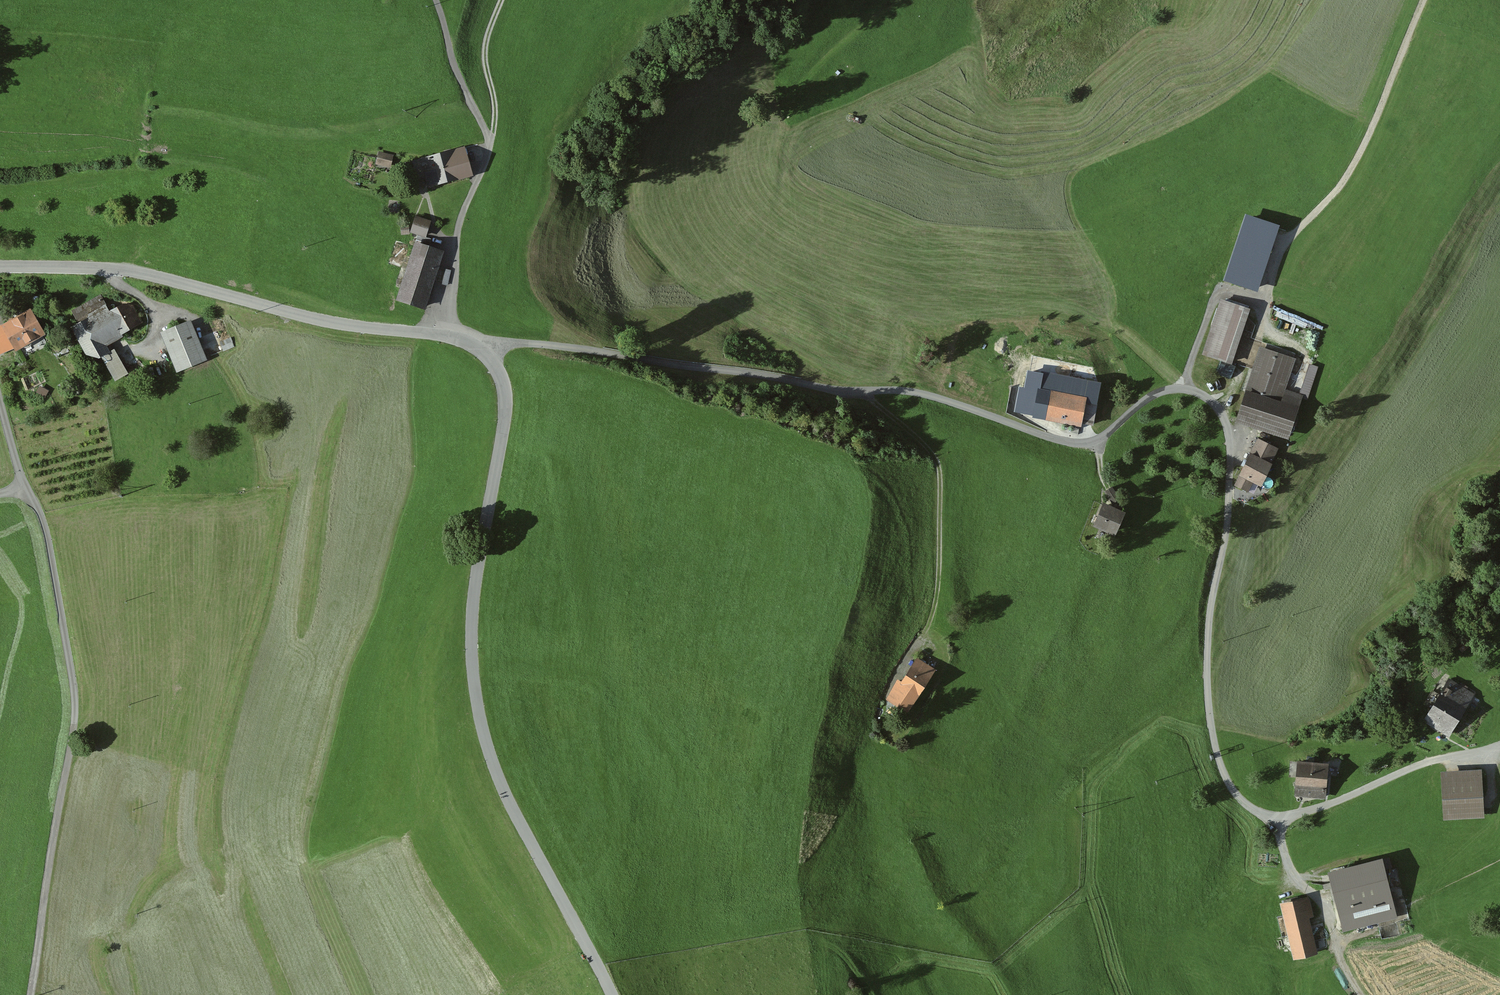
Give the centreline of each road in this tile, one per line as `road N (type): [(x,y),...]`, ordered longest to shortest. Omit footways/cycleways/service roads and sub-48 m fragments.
road 1 (residential): [(487,353),(519,343),(819,386),(889,388),(1072,444),(1091,442),(1161,390),(1182,386)]
road 2 (unclassified): [(1182,386),(1203,393),(1229,431),(1230,500),(1207,659),(1216,749),(1231,786),(1279,816),(1423,760),(1499,746)]
road 3 (tertiary): [(487,353),(503,385),(505,416),(474,596),(477,703),(508,801),(612,994)]
road 4 (unclassified): [(24,488),(46,532),(75,696),(31,994)]
road 5 (track): [(1423,0),(1365,141),(1336,189),(1281,251),(1265,294),(1214,297),(1182,386)]
road 6 (tertiary): [(0,266),(126,271),(349,324),(446,334)]
road 7 (unclassified): [(508,0),(486,63),(498,147),(455,229),(446,334)]
road 8 (track): [(858,389),(924,447),(943,492),(931,627),(898,665)]
road 9 (track): [(472,664),(589,678),(673,749),(694,791),(691,824)]
road 10 (track): [(1362,994),(1310,893),(1288,867),(1279,816)]
road 11 (track): [(436,0),(498,147)]

